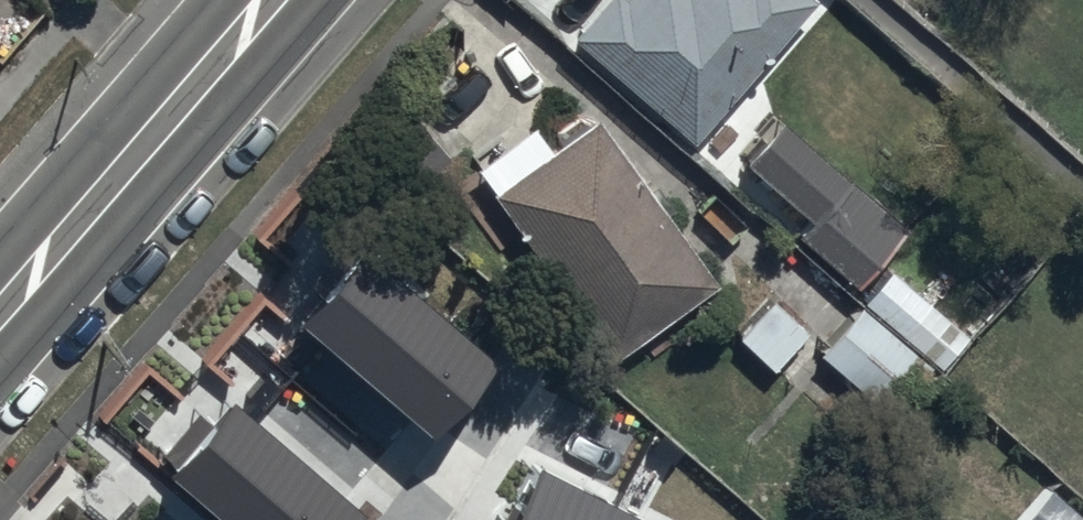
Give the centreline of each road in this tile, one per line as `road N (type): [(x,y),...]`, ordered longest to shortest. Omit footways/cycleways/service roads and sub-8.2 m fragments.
road 1 (secondary): [(0,316),(278,0)]

